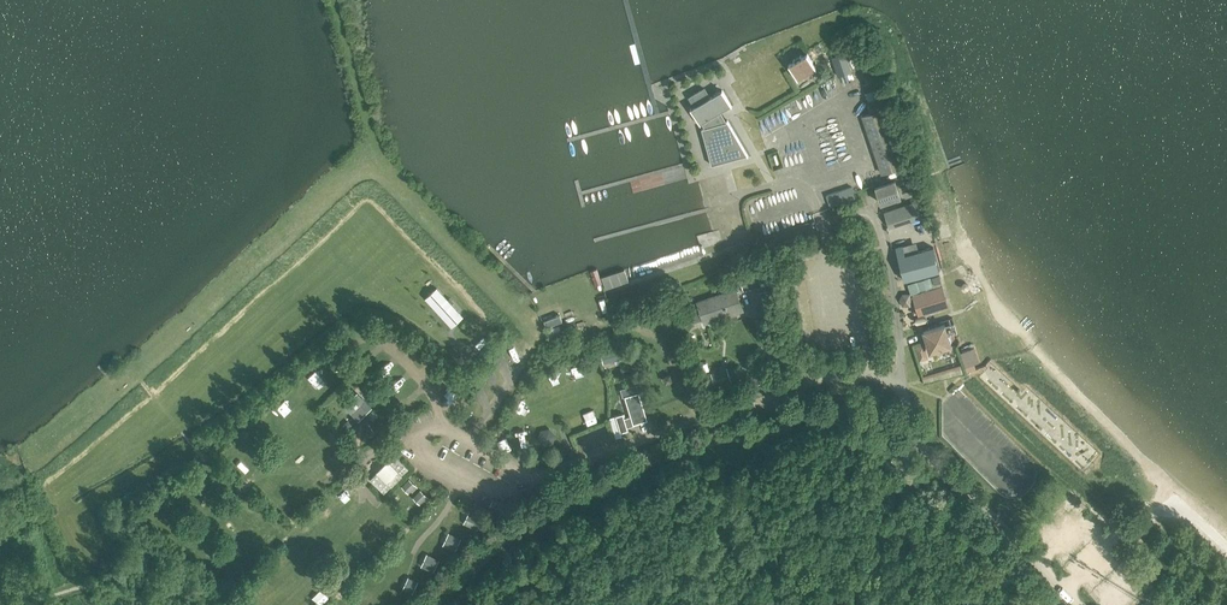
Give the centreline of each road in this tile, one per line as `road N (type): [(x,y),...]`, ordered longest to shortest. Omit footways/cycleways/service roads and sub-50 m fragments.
road 1 (unclassified): [(1077,604),(930,458),(902,383)]
road 2 (unclassified): [(902,383),(894,287),(874,216),(823,224)]

